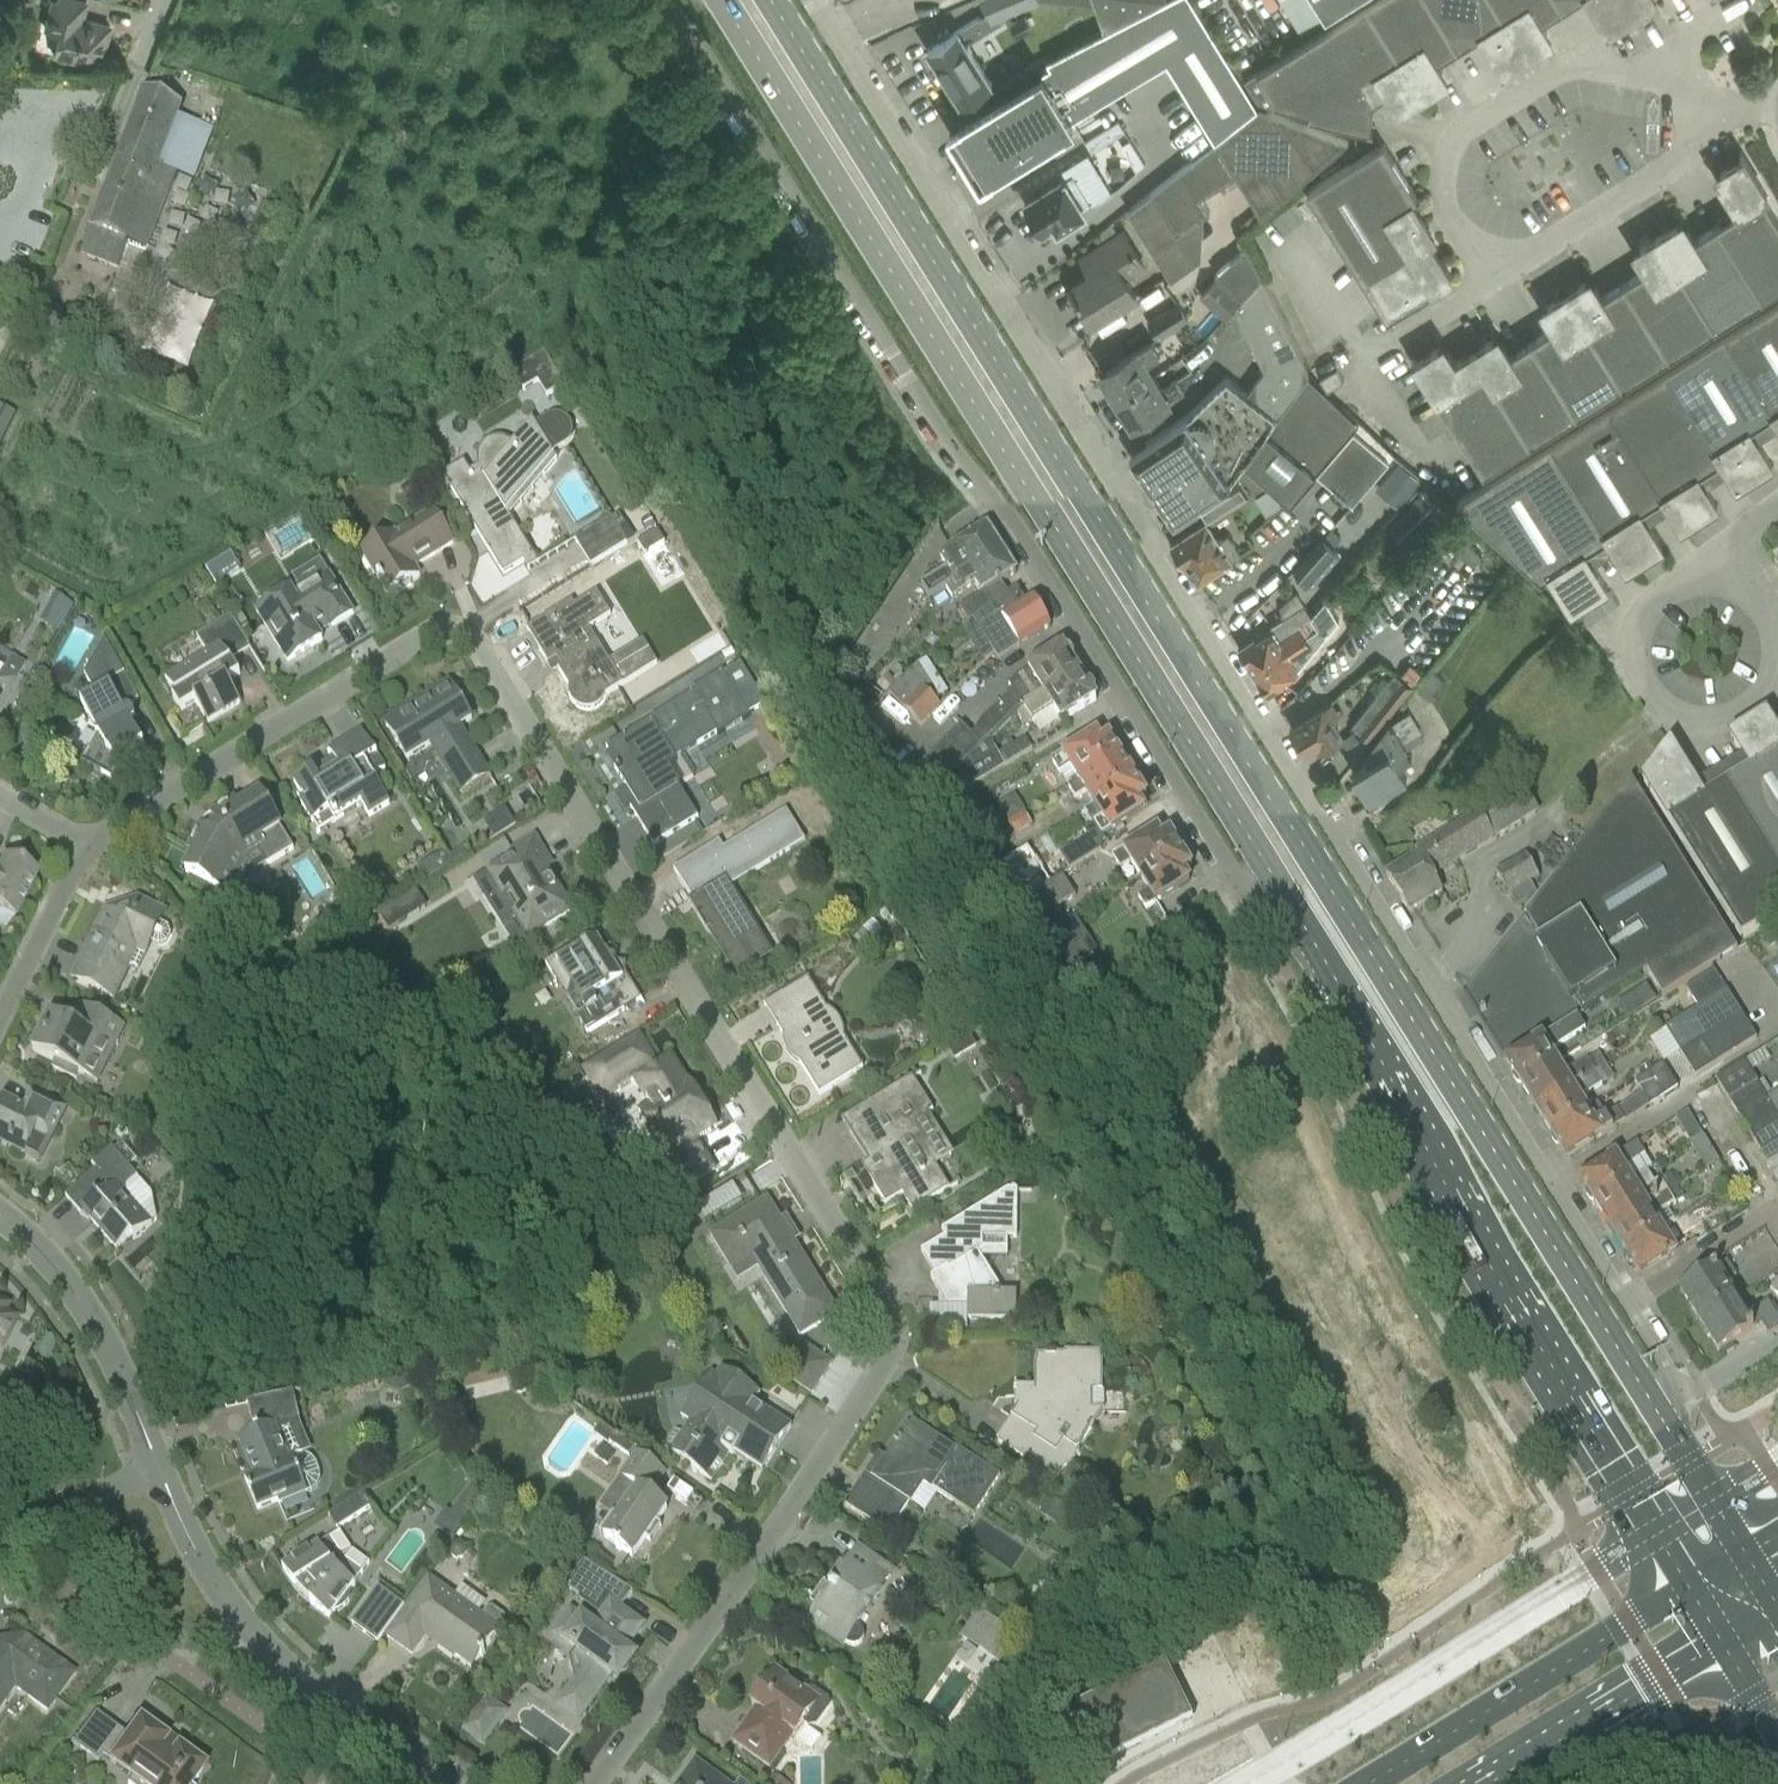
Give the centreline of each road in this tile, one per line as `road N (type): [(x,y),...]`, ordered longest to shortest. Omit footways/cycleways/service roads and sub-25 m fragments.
road 1 (residential): [(83,849),(440,632),(467,637),(890,1321),(892,1347),(813,1473),(595,1783)]
road 2 (primary): [(1665,1428),(775,0)]
road 3 (residential): [(1665,1428),(1672,1380),(819,0)]
road 4 (unclassified): [(664,0),(775,183),(1092,649),(1229,874),(1297,912)]
road 5 (primary): [(722,0),(1297,912)]
road 6 (primary): [(1297,912),(1407,1123),(1689,1588)]
road 7 (unclassified): [(1672,79),(1582,63),(1464,130),(1446,165),(1446,195),(1490,277),(1676,162),(1699,112)]
road 8 (tertiary): [(439,1783),(304,1689),(252,1639),(199,1560),(154,1466)]
road 9 (unclassified): [(1715,586),(1680,591),(1643,629),(1644,681),(1685,718),(1729,717),(1766,686),(1773,664),(1769,628),(1731,590)]
road 10 (secondary): [(1689,1588),(1369,1783)]
road 11 (tertiary): [(154,1466),(106,1344),(57,1273),(0,1218)]
road 12 (secondary): [(1487,1783),(1721,1641)]
road 13 (residential): [(0,1014),(83,849)]
road 14 (residential): [(0,1556),(66,1509),(154,1466)]
road 15 (primary): [(1745,1556),(1665,1428)]

